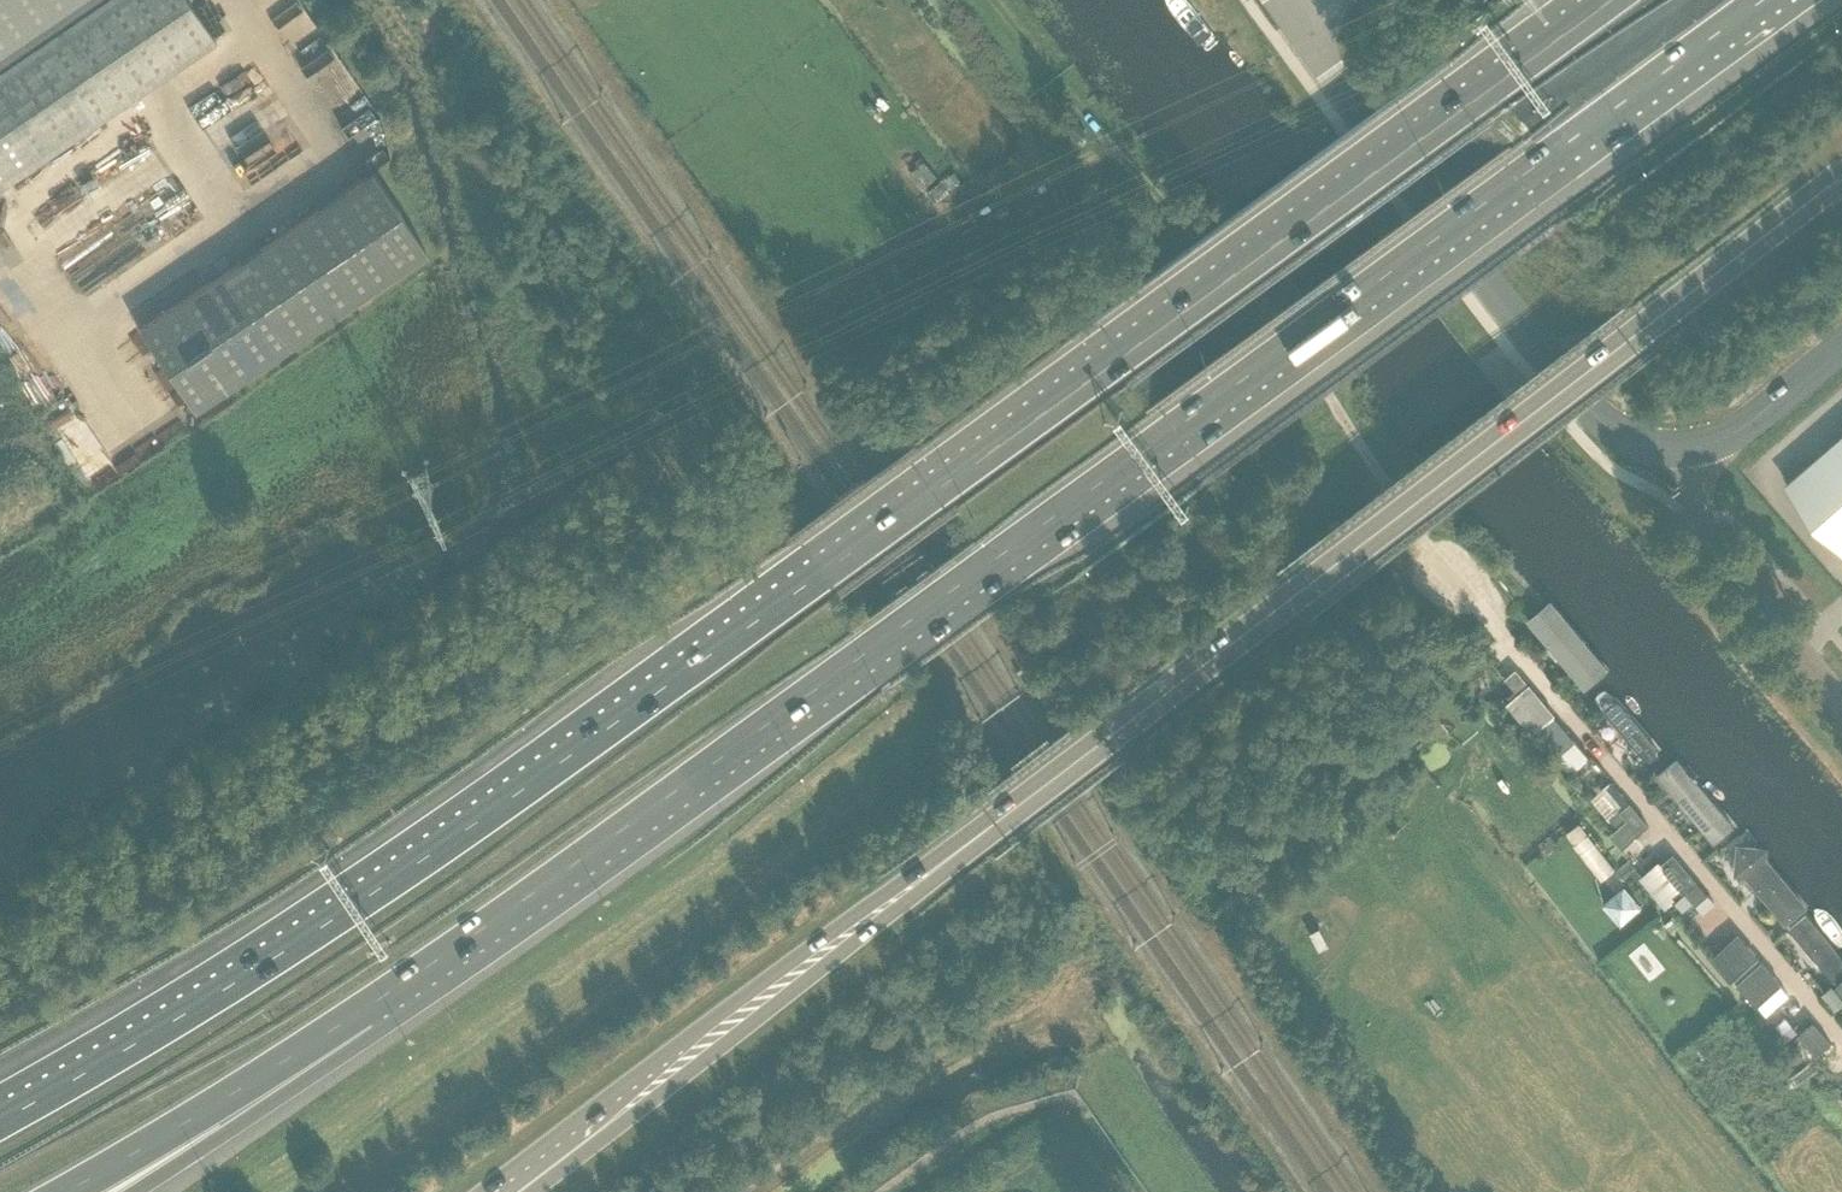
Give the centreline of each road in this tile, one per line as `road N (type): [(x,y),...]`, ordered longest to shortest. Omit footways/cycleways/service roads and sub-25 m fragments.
road 1 (motorway): [(1604,0),(408,872),(202,1005),(0,1120)]
road 2 (motorway): [(367,1008),(1769,0)]
road 3 (secondary): [(938,865),(1841,179)]
road 4 (residential): [(1841,1039),(1452,575)]
road 5 (tertiary): [(1300,29),(1511,312),(1606,423),(1641,444),(1697,447)]
road 6 (track): [(1452,575),(1327,395),(1095,128)]
road 7 (secondary): [(938,865),(917,870),(484,1191)]
road 8 (secondary): [(533,1191),(927,884),(938,865)]
road 9 (motorway): [(69,1191),(367,1008)]
road 10 (motorway): [(135,1191),(223,1135),(367,1008)]
road 11 (unclassified): [(1841,703),(1704,537)]
road 12 (tertiary): [(1697,447),(1745,426),(1841,345)]

